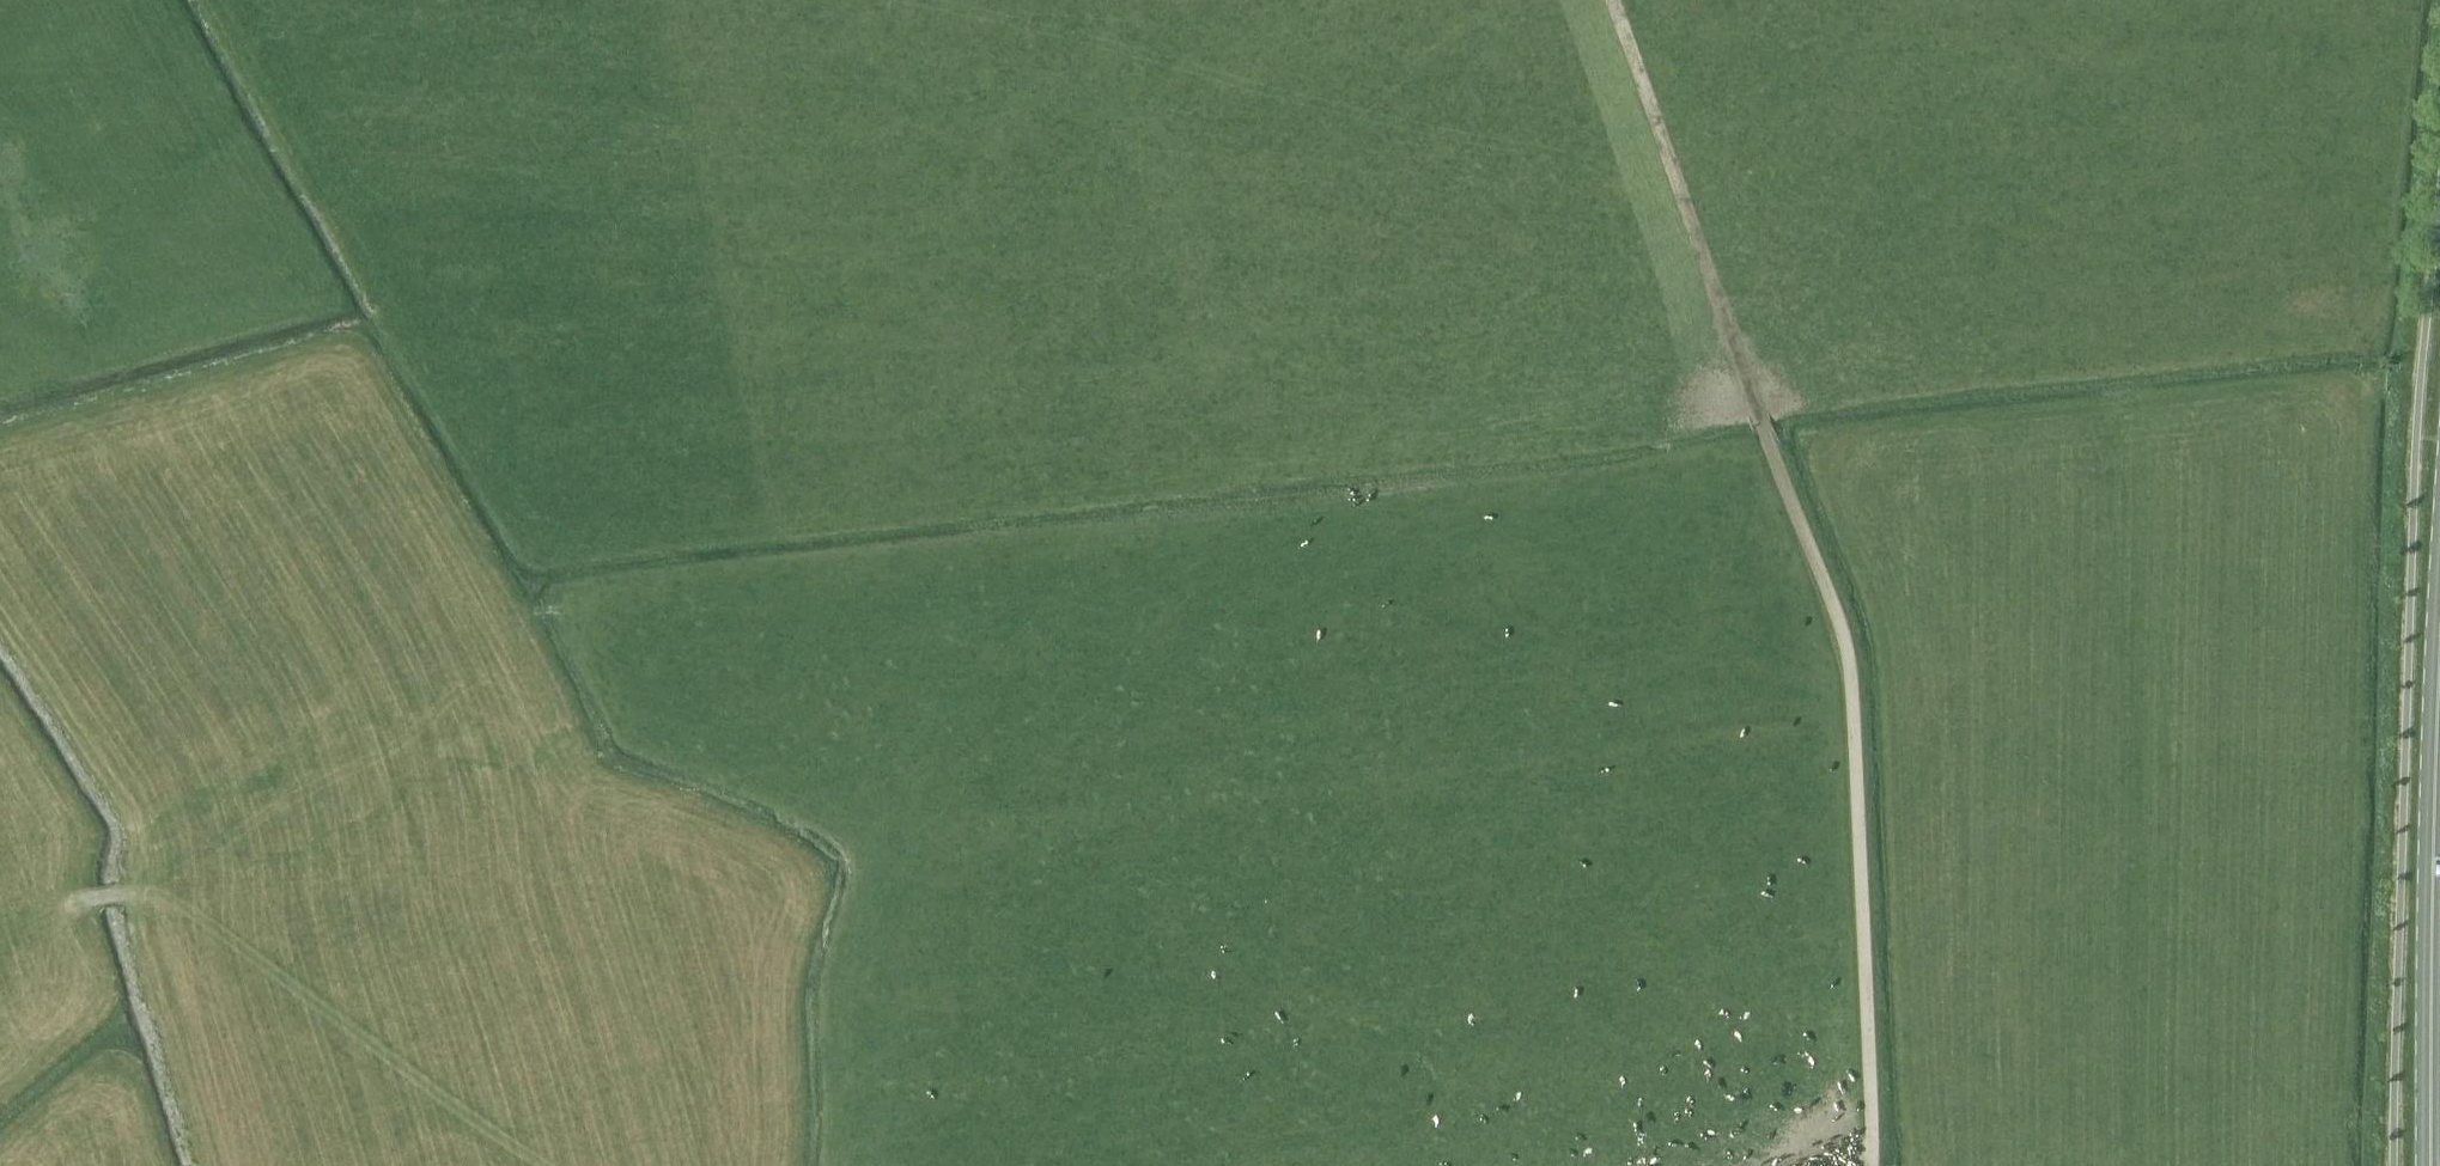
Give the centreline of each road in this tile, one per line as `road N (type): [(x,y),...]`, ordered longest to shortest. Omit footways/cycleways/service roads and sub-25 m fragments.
road 1 (primary): [(2431,1165),(2439,654)]

